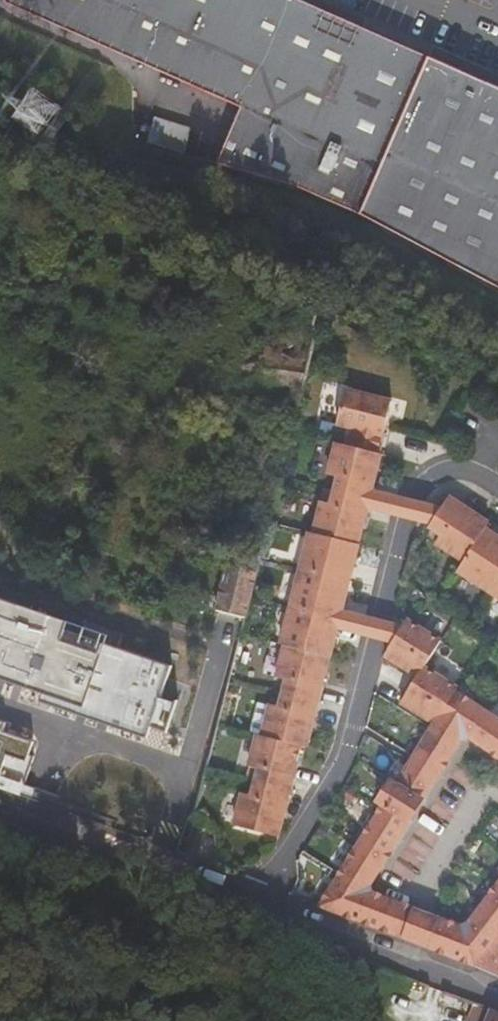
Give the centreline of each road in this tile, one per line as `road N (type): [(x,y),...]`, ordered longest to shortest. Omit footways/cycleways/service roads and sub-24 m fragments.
road 1 (unclassified): [(264,901),(356,728),(415,488),(470,469),(497,488)]
road 2 (residential): [(264,901),(0,805)]
road 3 (residential): [(497,997),(395,962),(264,901)]

